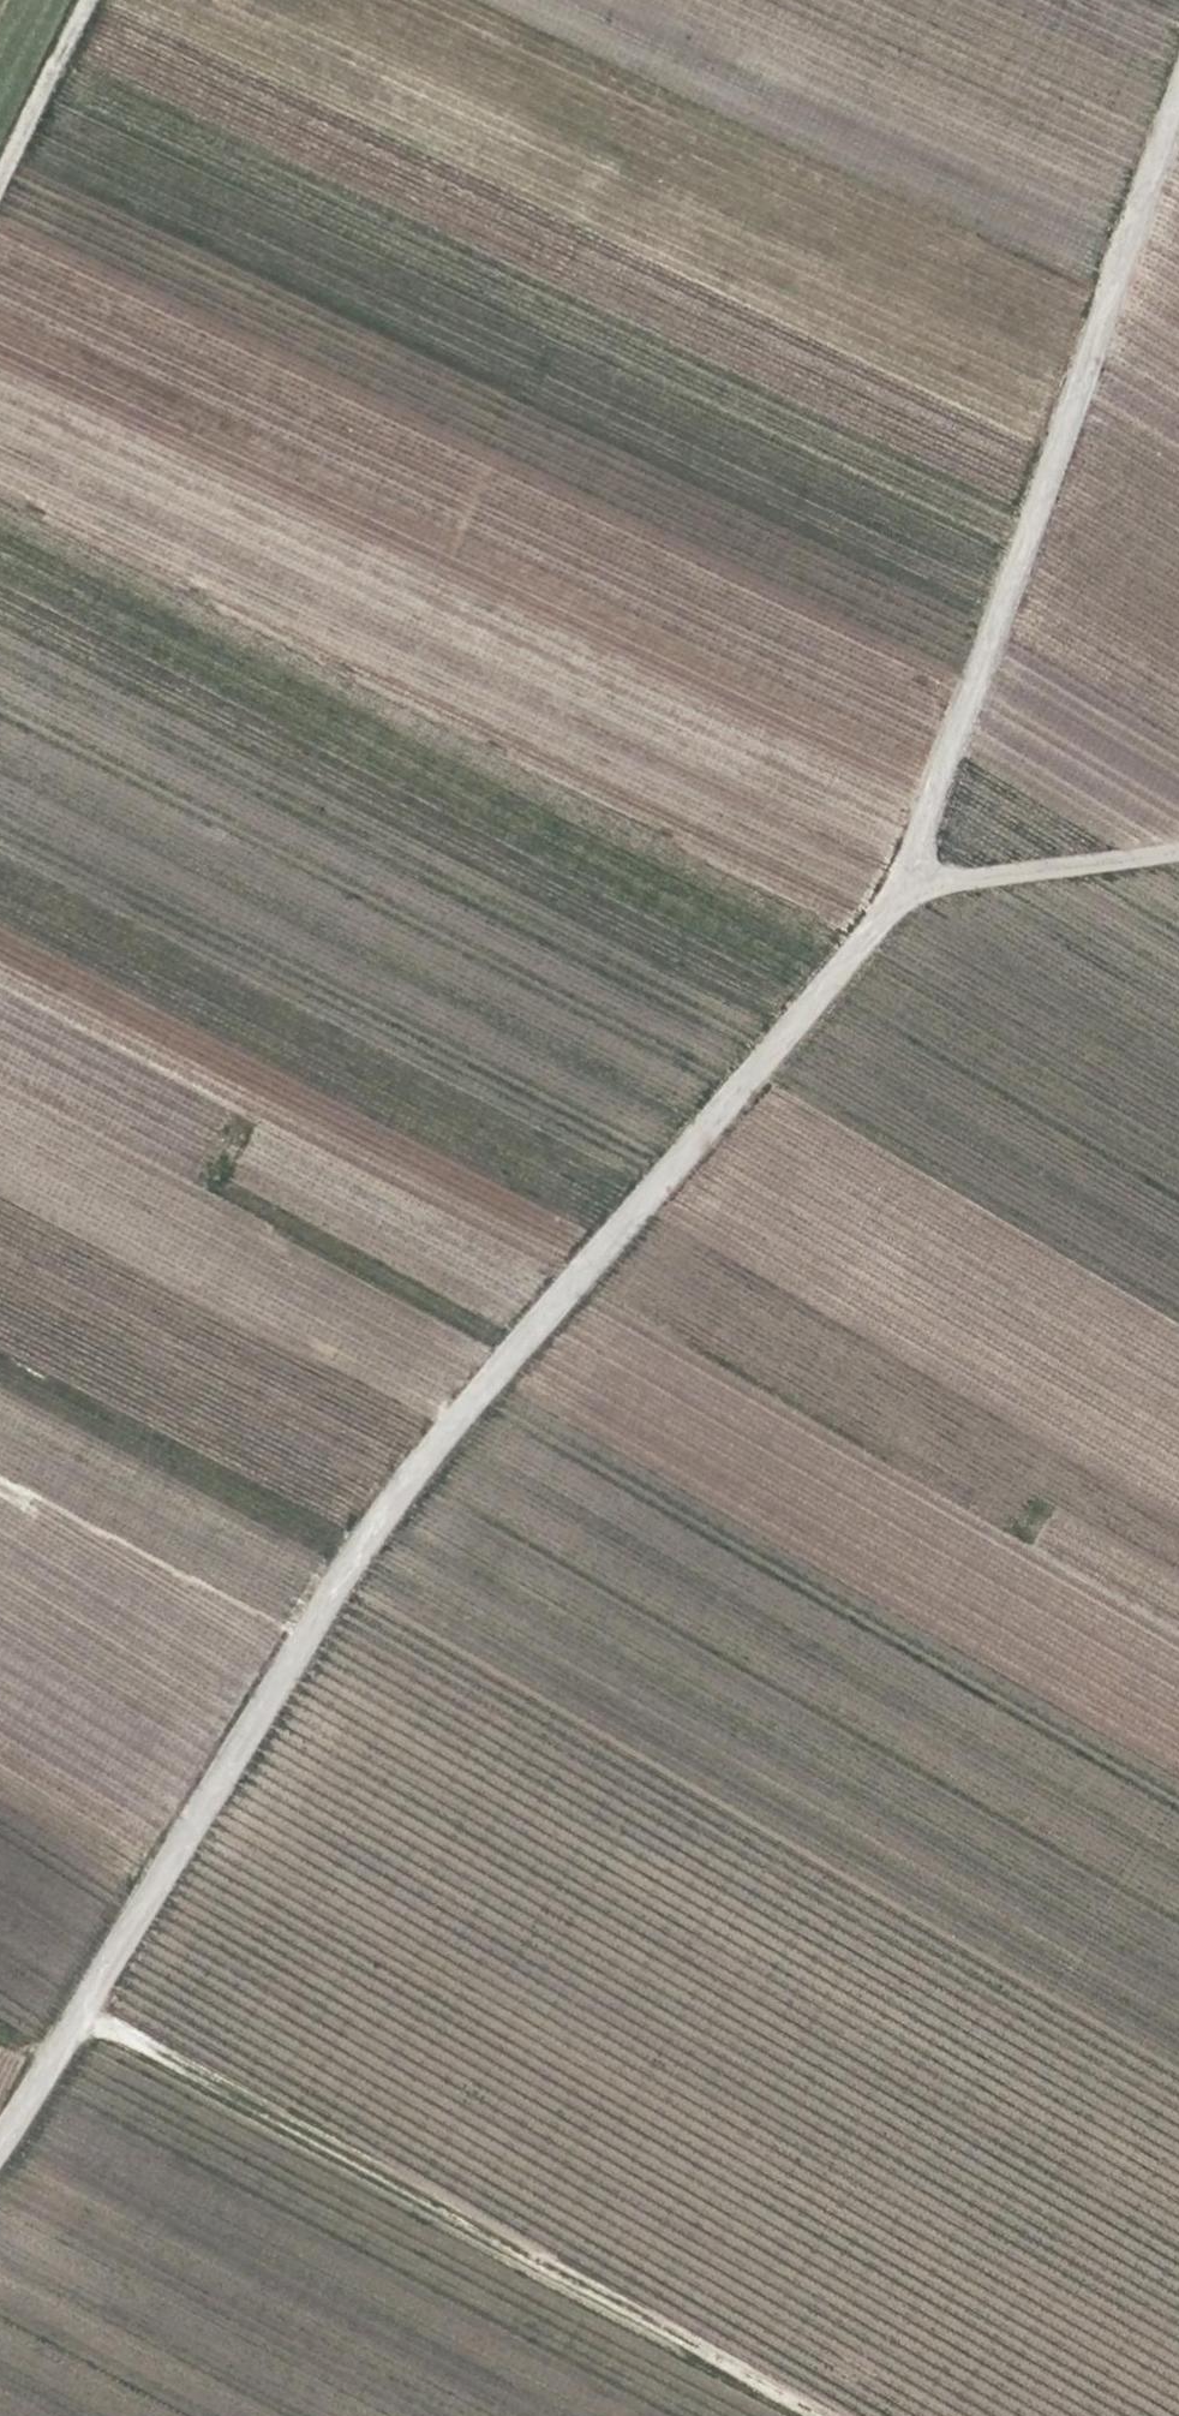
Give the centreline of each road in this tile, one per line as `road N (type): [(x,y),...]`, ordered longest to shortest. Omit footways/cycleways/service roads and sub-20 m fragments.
road 1 (track): [(893,899),(328,1579),(83,2018),(0,2146)]
road 2 (track): [(1178,854),(976,879),(893,899),(1178,98)]
road 3 (track): [(83,2018),(803,2415)]
road 4 (track): [(88,0),(0,172)]

